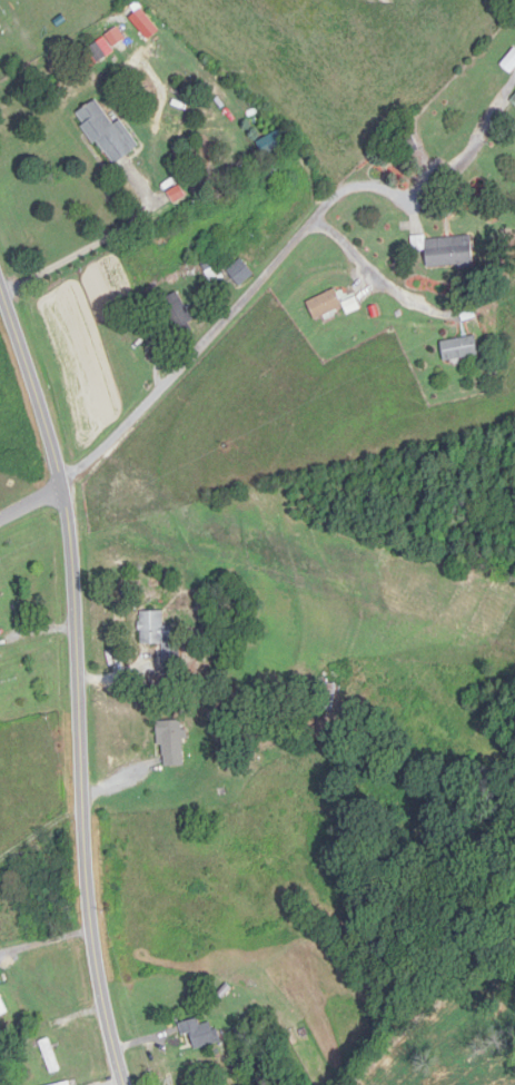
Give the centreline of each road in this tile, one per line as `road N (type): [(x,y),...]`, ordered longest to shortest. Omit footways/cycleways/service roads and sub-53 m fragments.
road 1 (tertiary): [(123,1084),(90,892),(73,534),(40,393),(0,283)]

